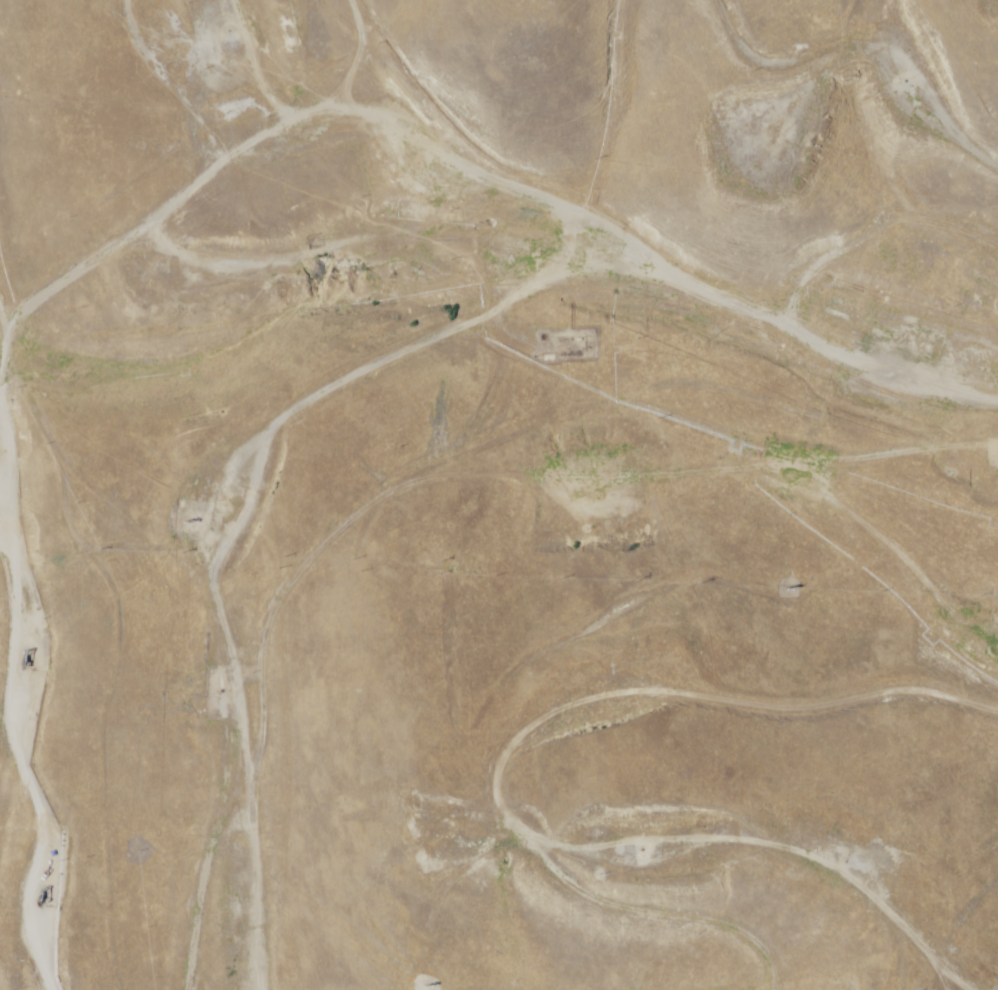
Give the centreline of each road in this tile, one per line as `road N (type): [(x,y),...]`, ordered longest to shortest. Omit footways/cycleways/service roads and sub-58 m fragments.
road 1 (track): [(91,0),(96,82),(128,114),(296,98),(521,188),(590,261),(997,474)]
road 2 (track): [(210,989),(196,652),(217,573),(264,494),(395,383),(590,261)]
road 3 (track): [(997,766),(742,731),(537,720),(453,757),(464,831),(501,863),(516,894),(648,957),(677,989)]
road 4 (track): [(972,989),(937,962),(900,947),(879,915),(653,825),(501,863)]
road 5 (track): [(0,346),(39,336),(81,288),(206,220),(296,130),(292,0)]
road 6 (track): [(5,989),(22,917),(7,843),(7,769),(28,716),(0,499)]
road 7 (track): [(475,169),(138,257)]
road 8 (track): [(997,625),(870,518),(858,485),(926,470),(997,483)]

